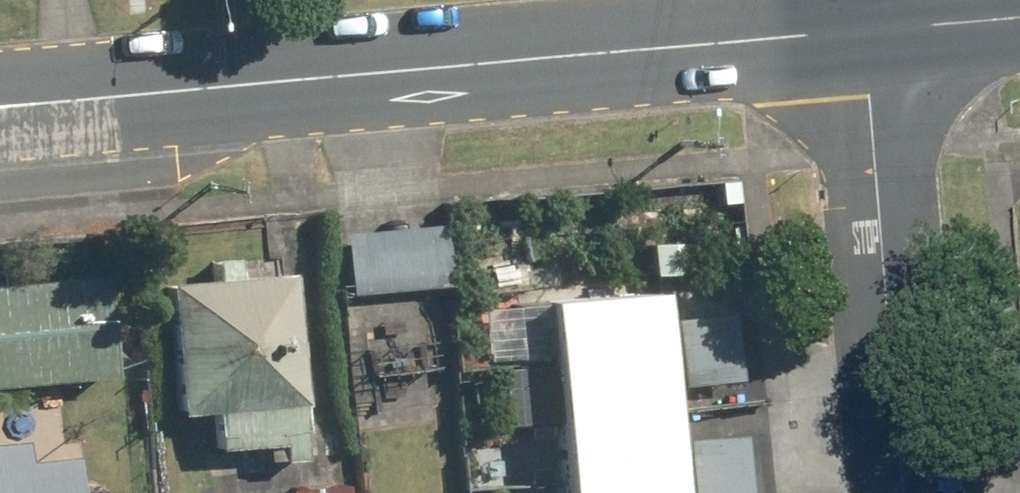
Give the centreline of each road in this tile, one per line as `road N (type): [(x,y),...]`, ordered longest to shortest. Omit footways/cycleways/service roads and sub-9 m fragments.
road 1 (secondary): [(0,106),(866,31)]
road 2 (residential): [(866,31),(904,492)]
road 3 (secondary): [(866,31),(1019,17)]

